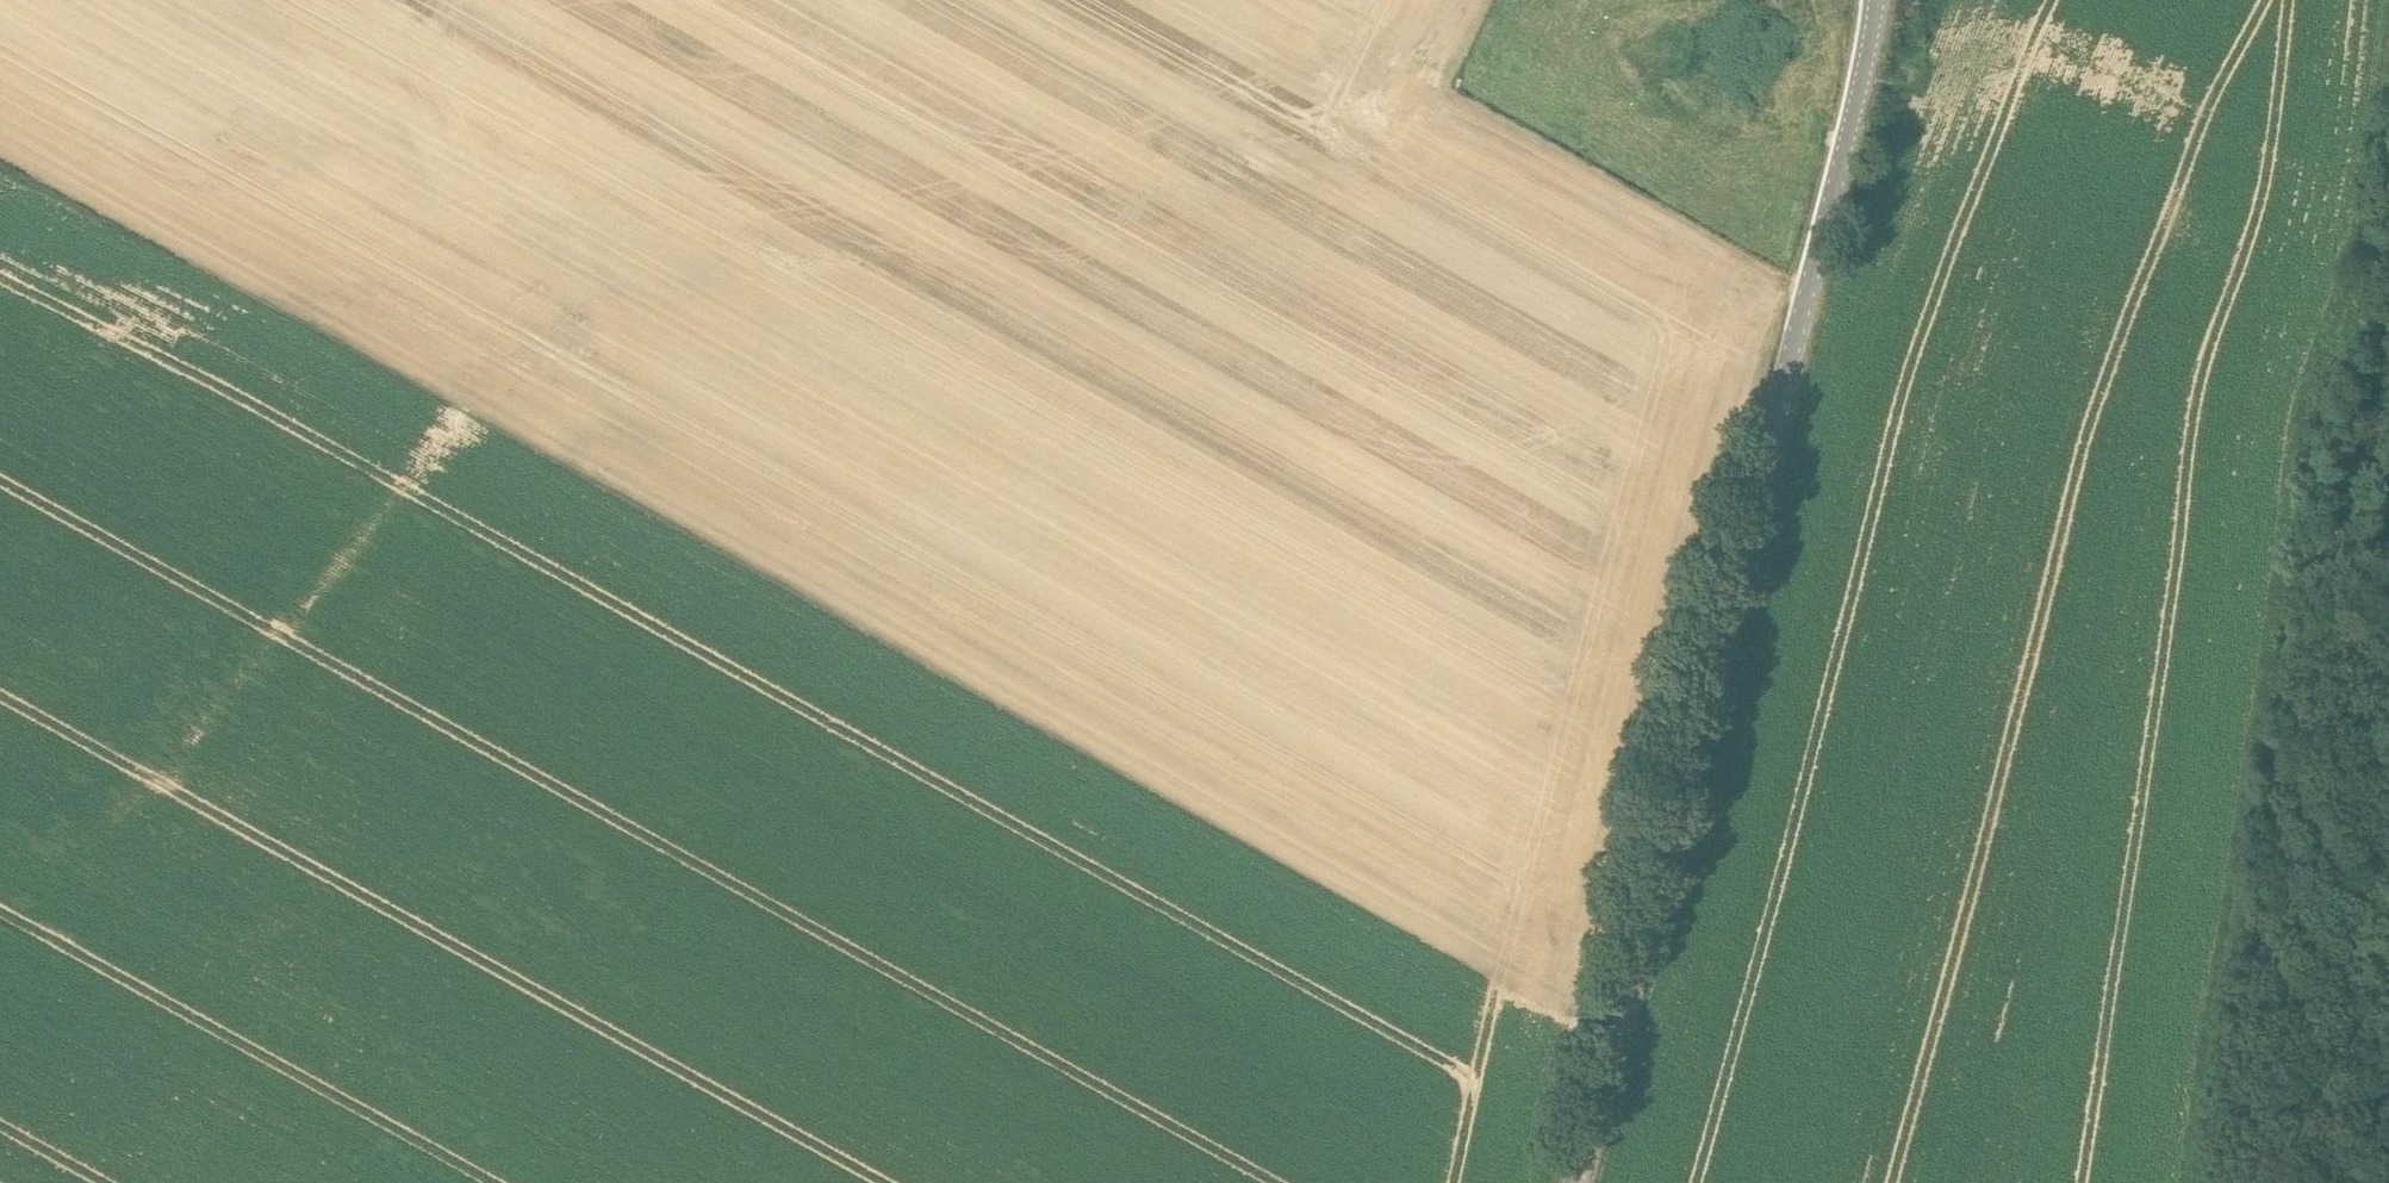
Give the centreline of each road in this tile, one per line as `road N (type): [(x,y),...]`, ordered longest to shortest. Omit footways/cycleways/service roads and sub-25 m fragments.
road 1 (tertiary): [(1573,1182),(1878,0)]
road 2 (track): [(2244,1182),(2290,780),(2388,386)]

